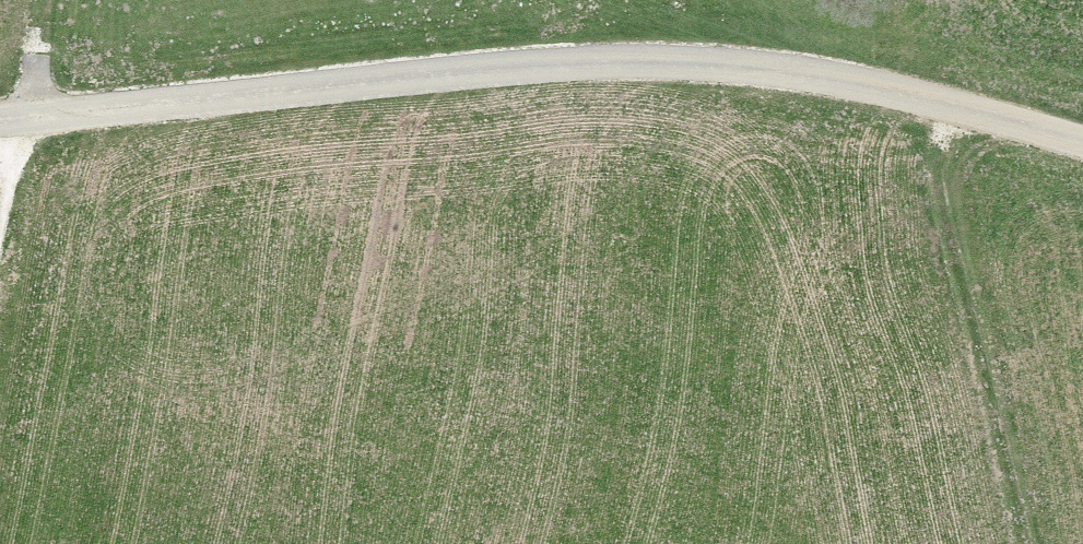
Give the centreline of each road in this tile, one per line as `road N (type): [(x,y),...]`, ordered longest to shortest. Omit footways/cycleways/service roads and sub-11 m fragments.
road 1 (unclassified): [(1082,142),(942,100),(700,60),(563,62),(0,120)]
road 2 (track): [(1019,543),(963,311),(941,161),(942,100)]
road 3 (track): [(0,193),(41,0)]

